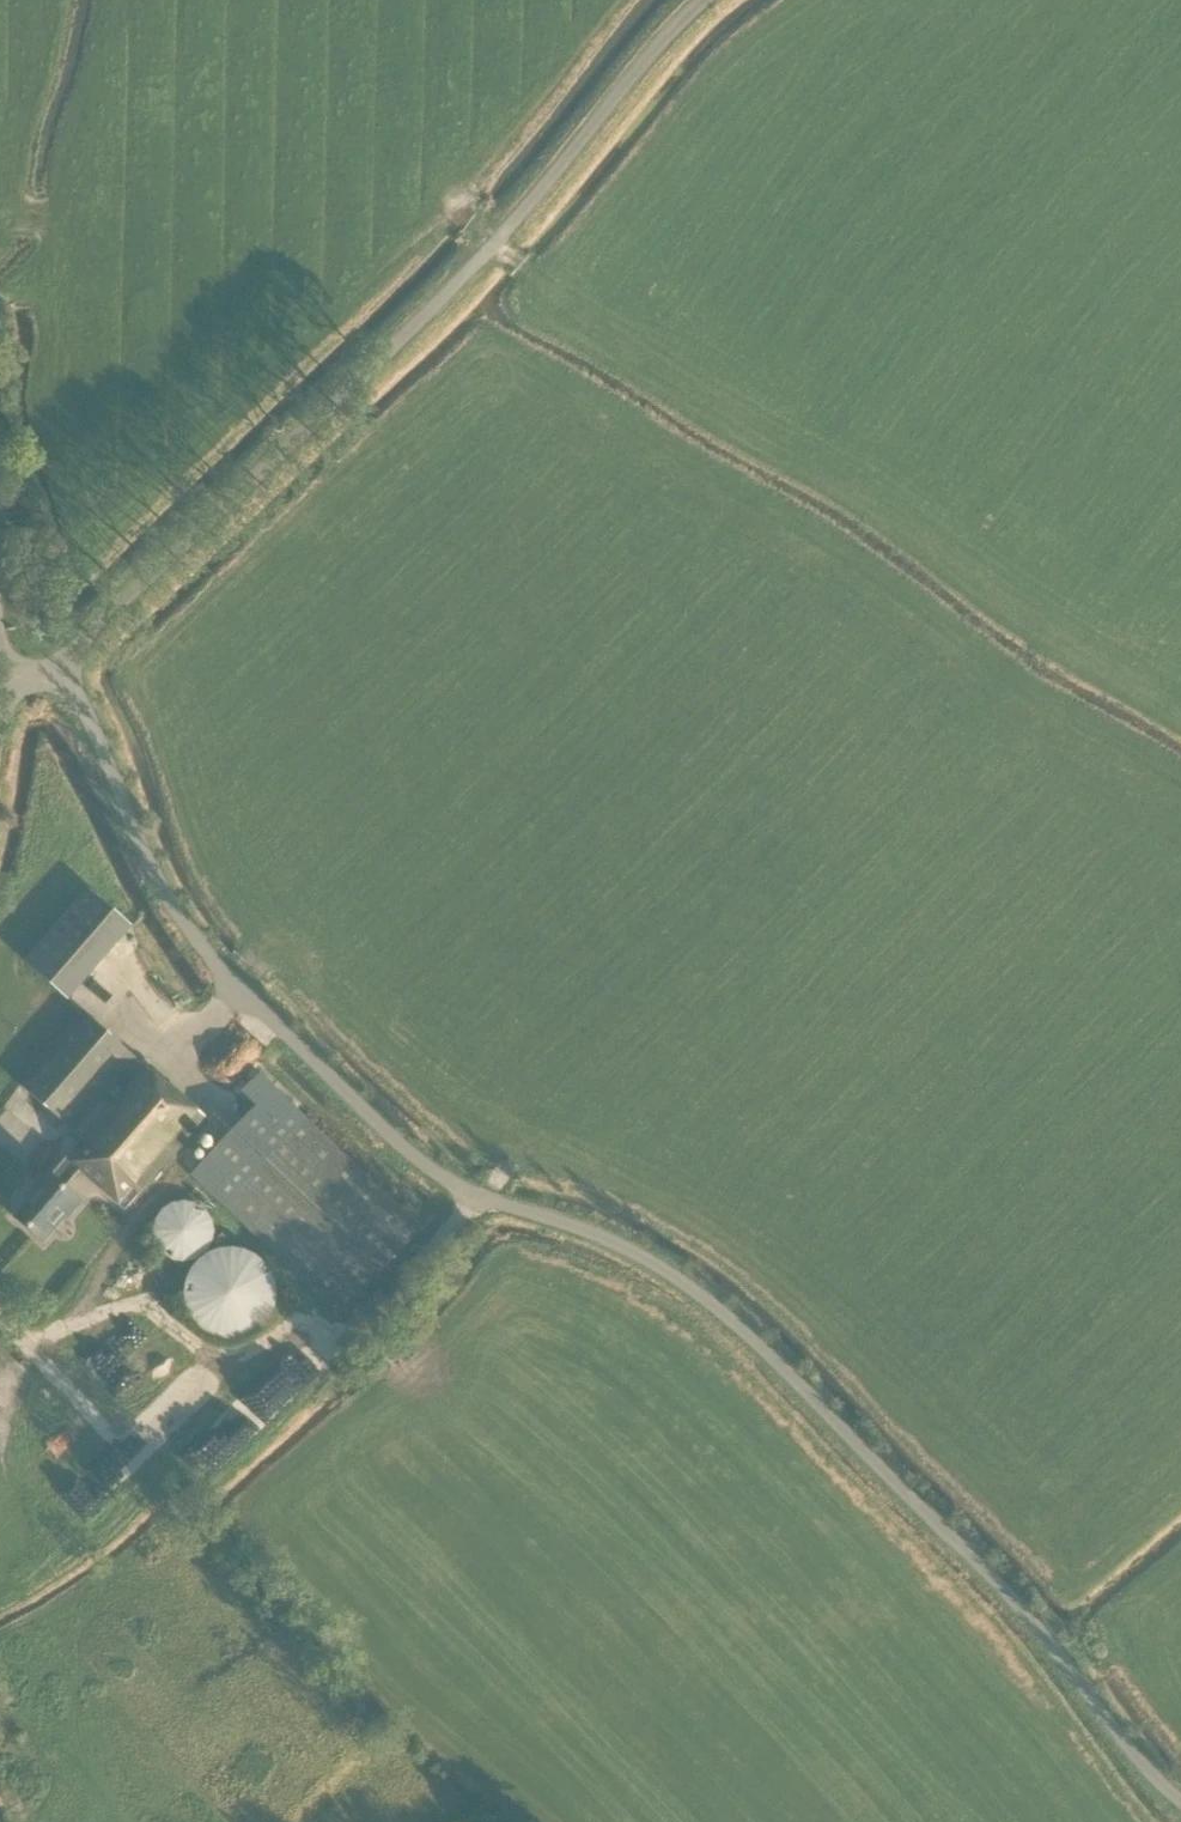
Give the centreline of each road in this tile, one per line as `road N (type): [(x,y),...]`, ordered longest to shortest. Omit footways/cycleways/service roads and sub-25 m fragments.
road 1 (unclassified): [(1180,1801),(997,1581),(691,1285),(625,1247),(473,1193),(419,1161),(240,989),(147,854),(61,661)]
road 2 (unclassified): [(61,661),(469,279),(705,0)]

